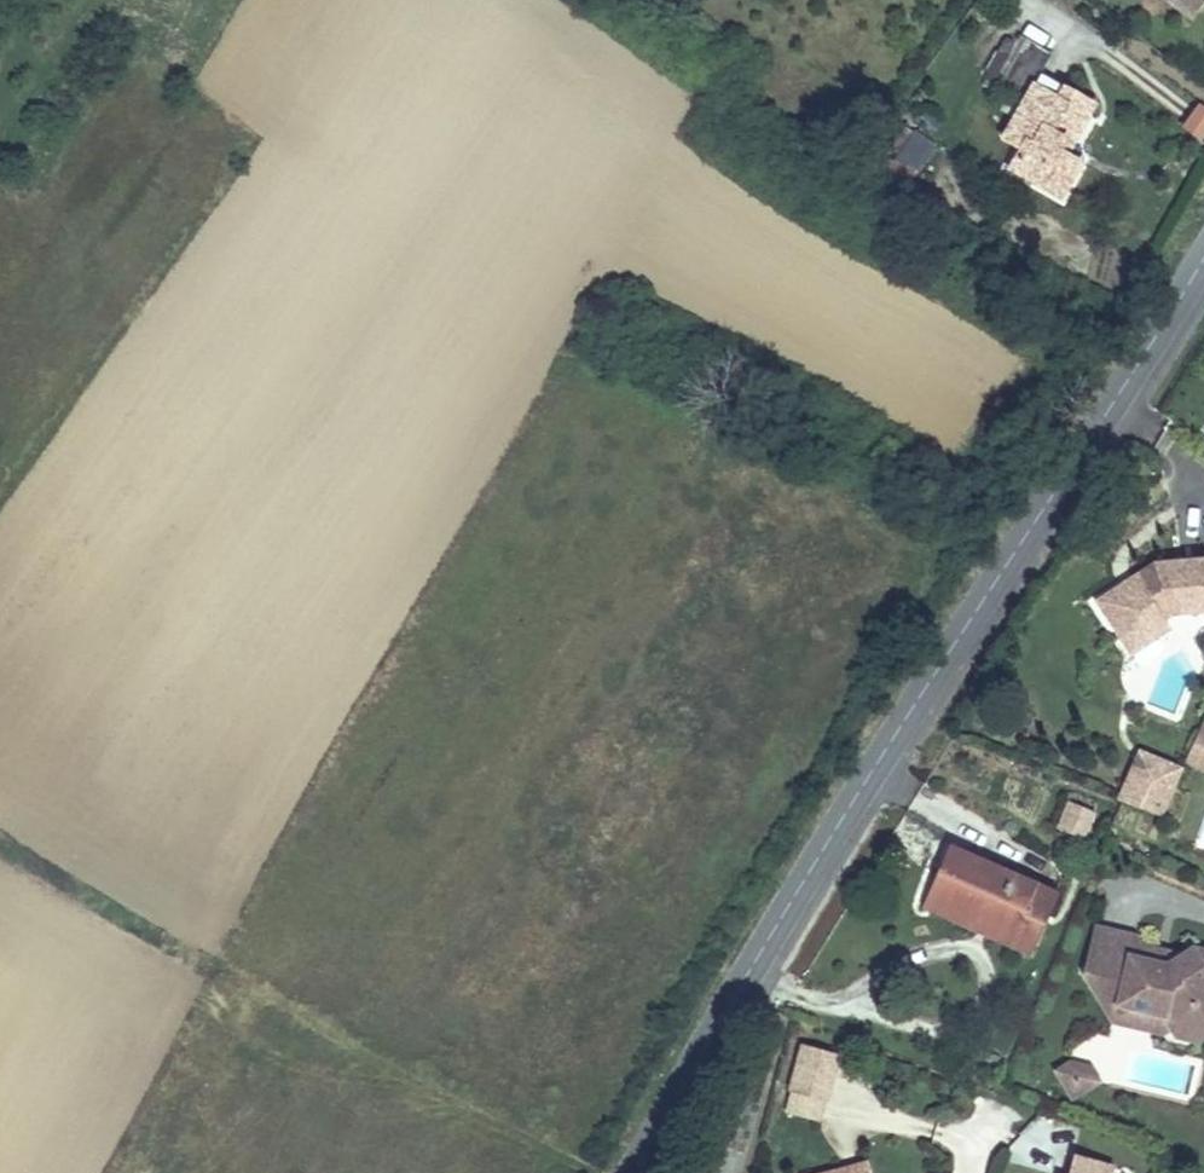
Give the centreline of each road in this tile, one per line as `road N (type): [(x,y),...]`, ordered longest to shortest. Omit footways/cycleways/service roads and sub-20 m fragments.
road 1 (tertiary): [(633,1172),(807,875),(1203,258)]

